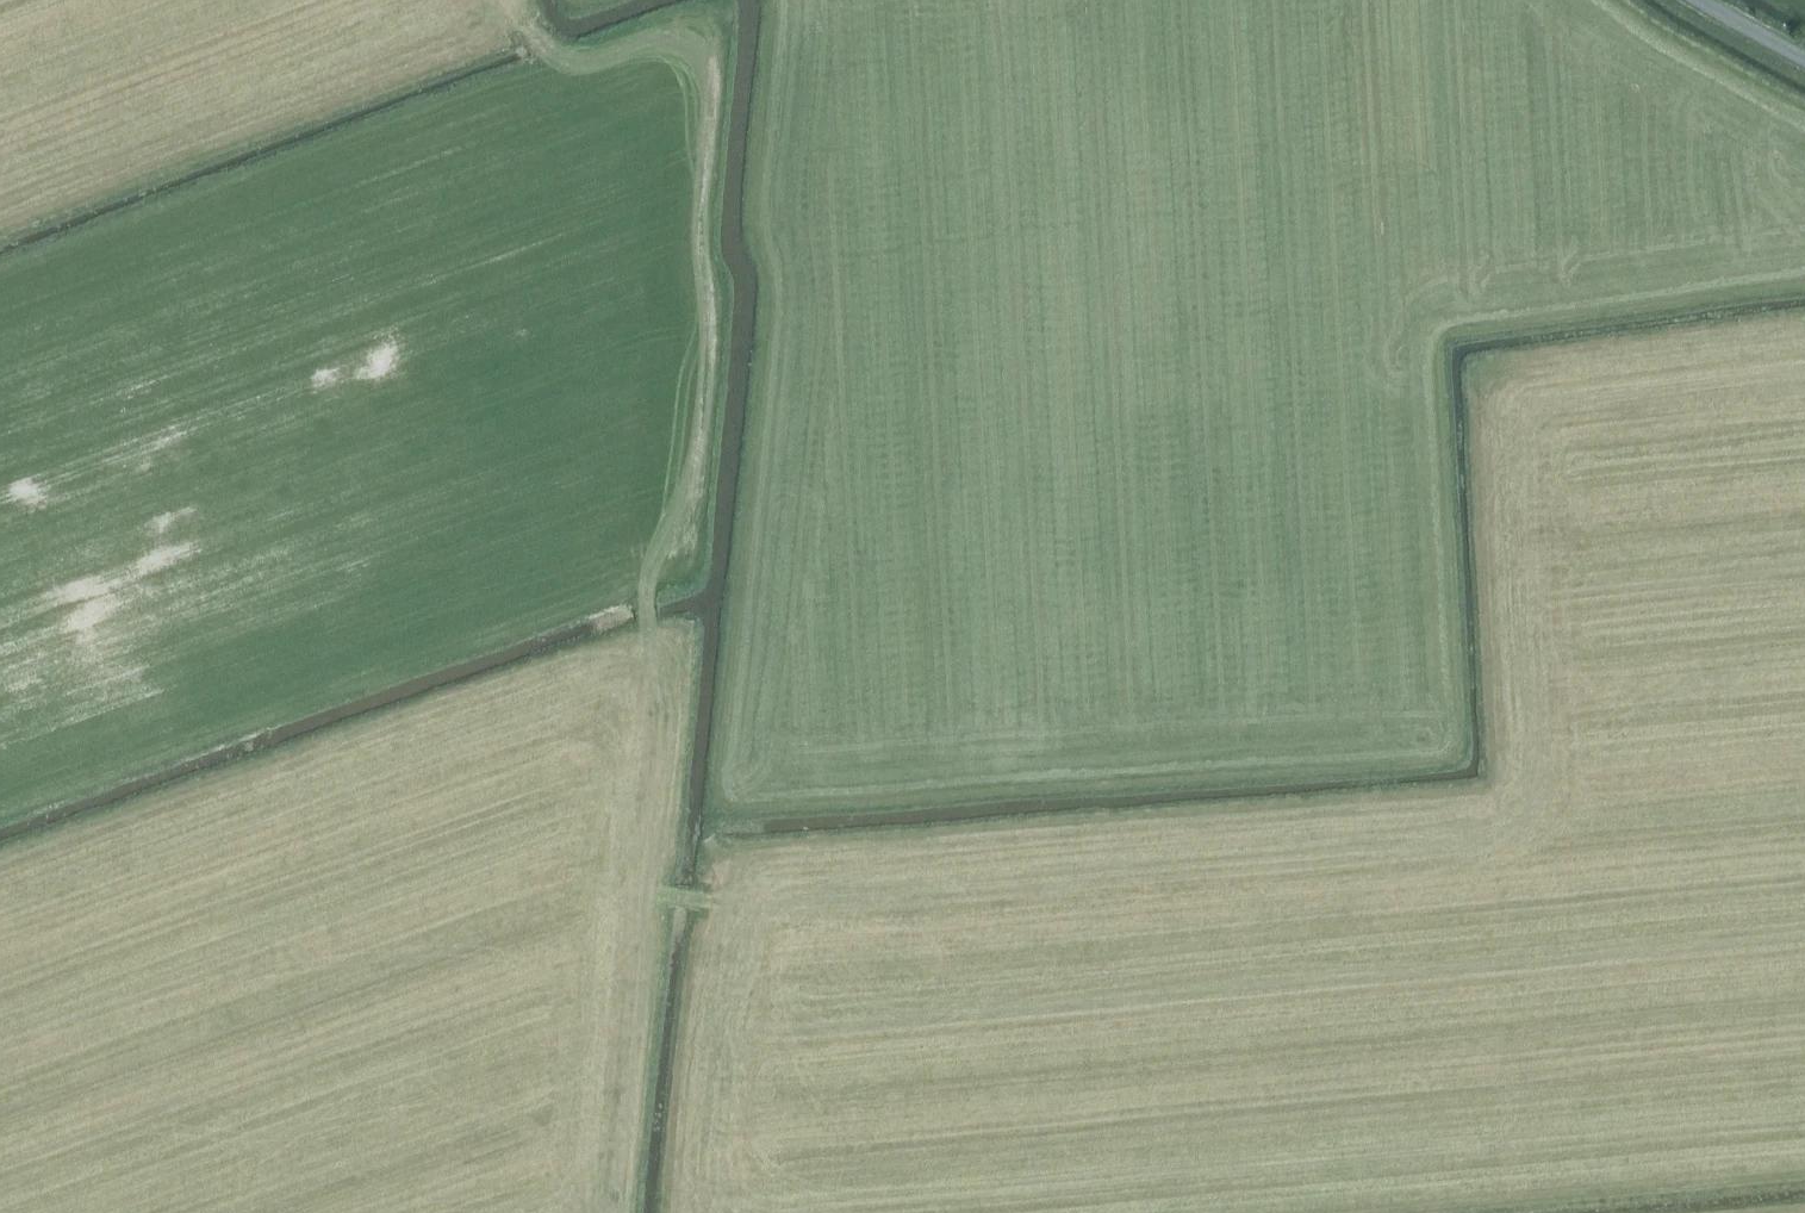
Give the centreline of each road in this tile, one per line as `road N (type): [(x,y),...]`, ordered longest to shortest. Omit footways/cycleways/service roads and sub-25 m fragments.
road 1 (unclassified): [(1804,59),(1696,0)]

